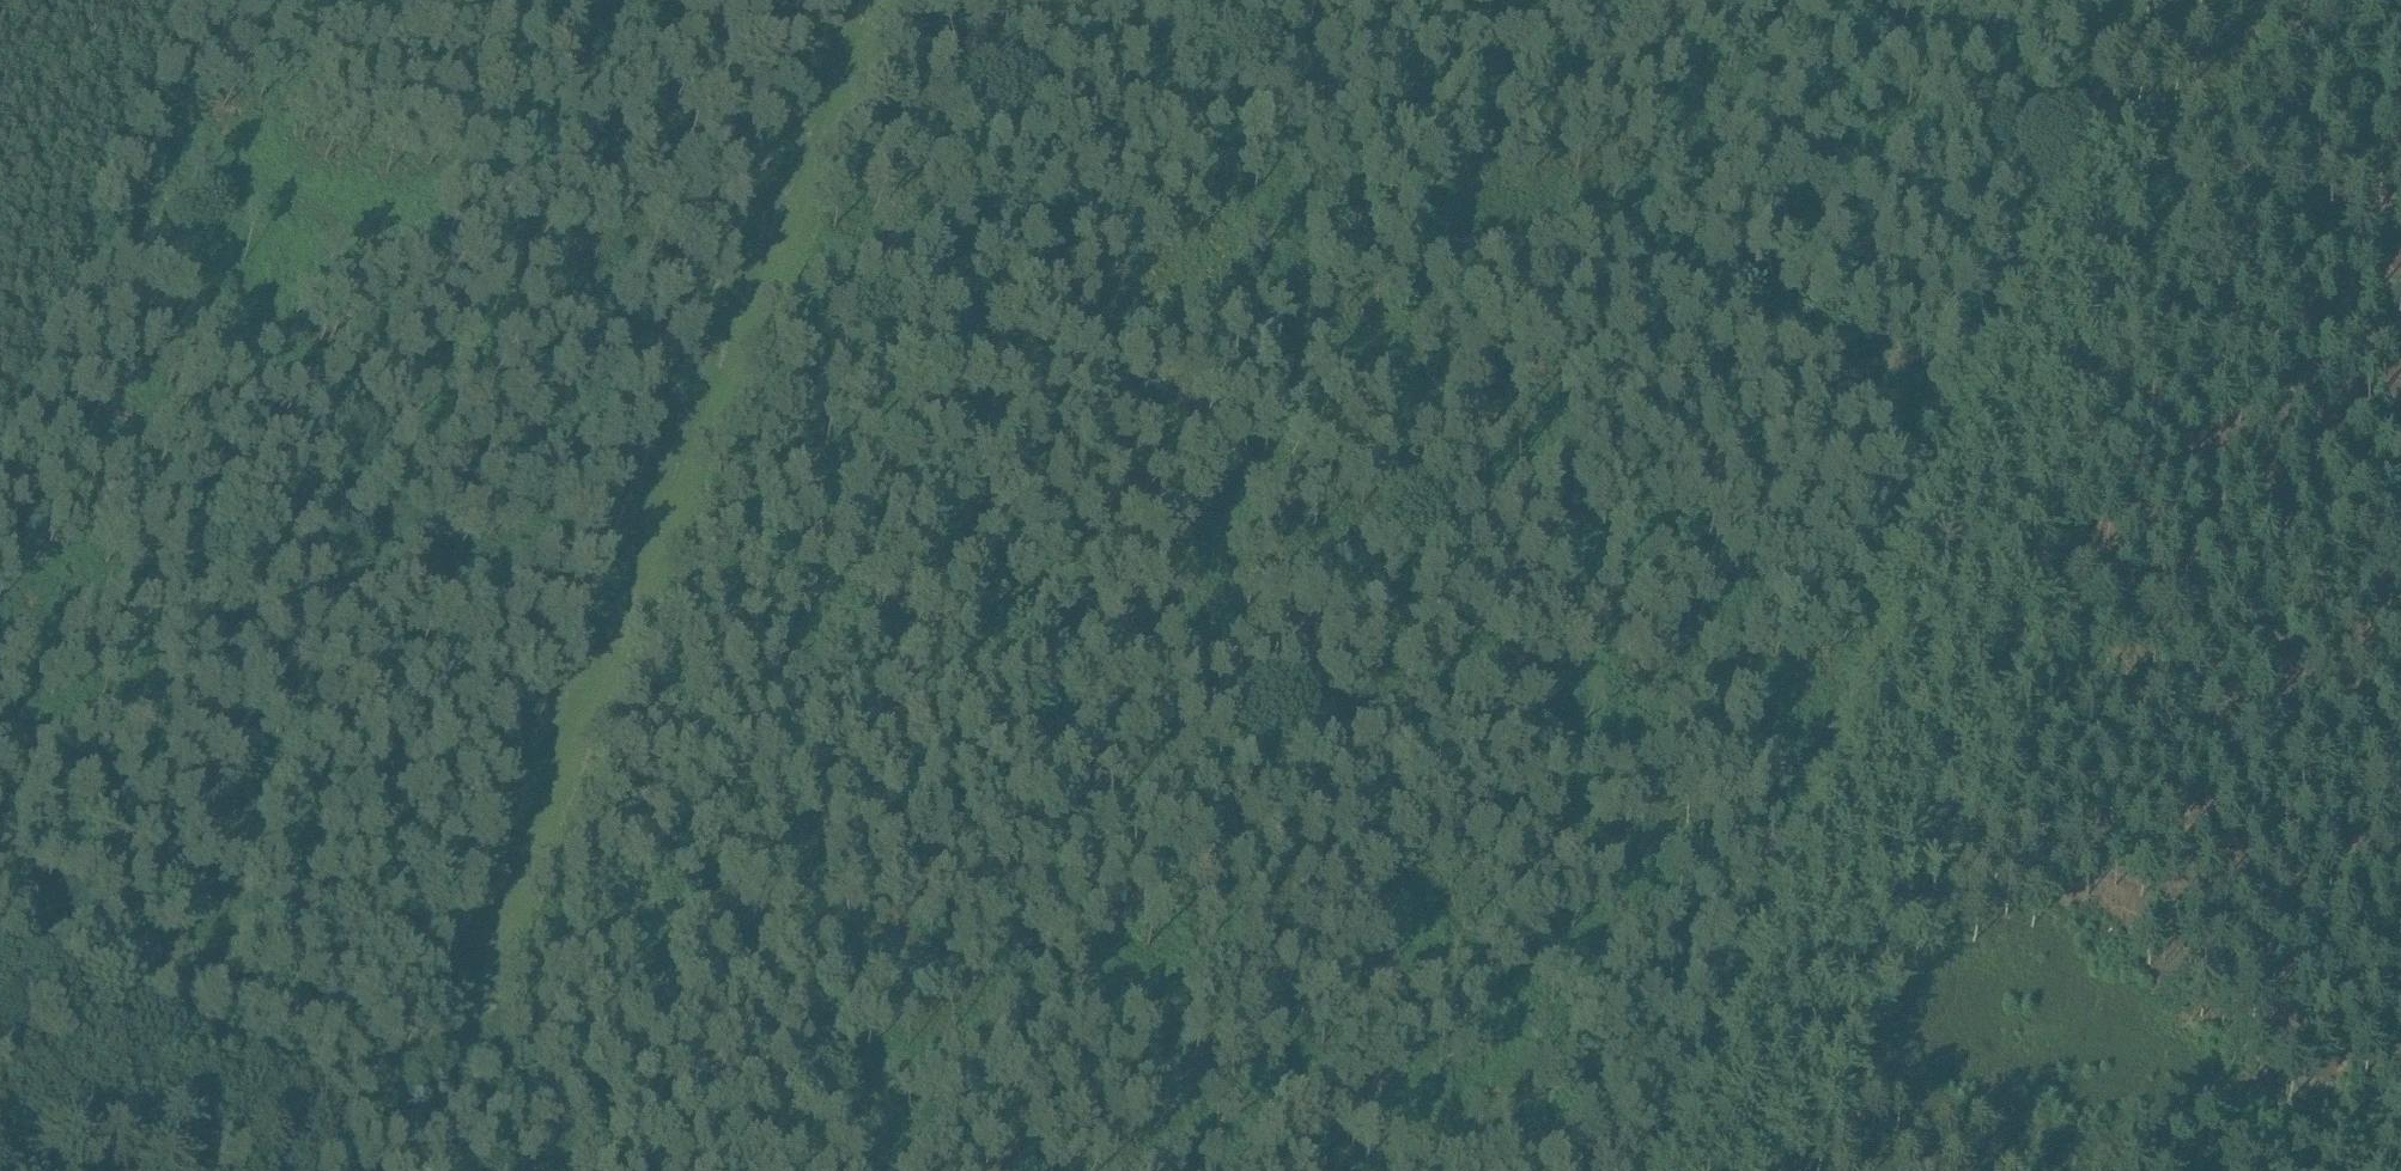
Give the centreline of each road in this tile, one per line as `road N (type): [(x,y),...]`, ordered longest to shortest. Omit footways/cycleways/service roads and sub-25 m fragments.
road 1 (track): [(2127,0),(1674,1170)]
road 2 (track): [(180,0),(0,460)]

